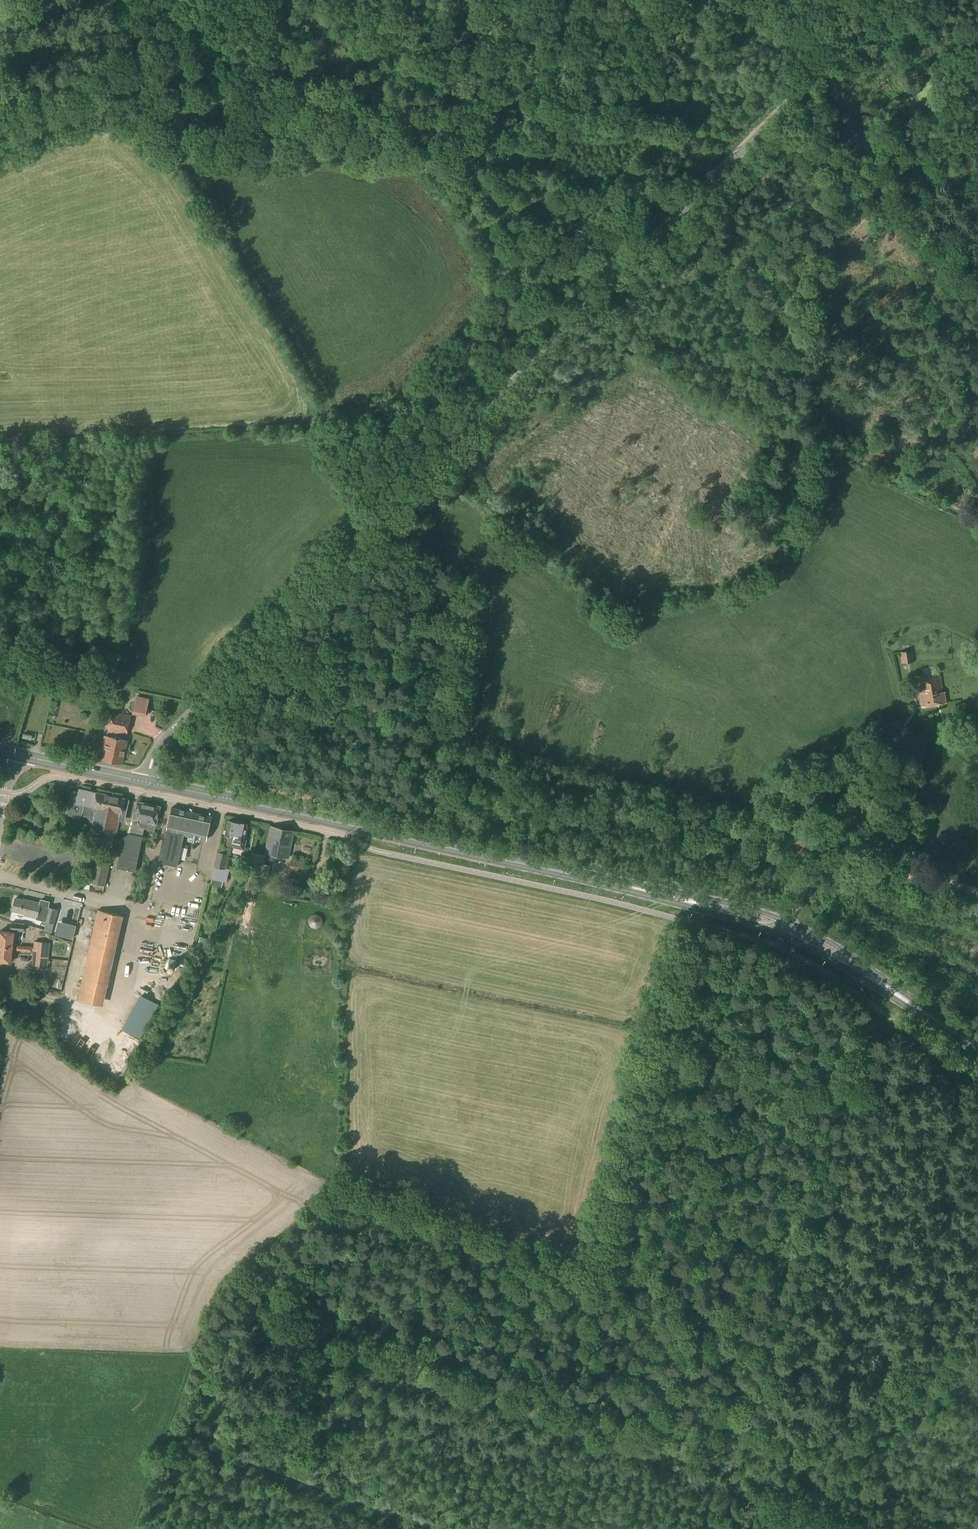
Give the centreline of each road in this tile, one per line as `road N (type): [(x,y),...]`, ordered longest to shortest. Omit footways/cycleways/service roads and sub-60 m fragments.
road 1 (unclassified): [(147,784),(155,753),(203,699),(891,0)]
road 2 (primary): [(787,924),(147,784)]
road 3 (track): [(866,999),(734,1528)]
road 4 (track): [(977,60),(950,80),(846,319),(852,355),(874,390),(957,446),(977,477)]
road 5 (track): [(367,1197),(782,1337)]
road 6 (track): [(380,517),(167,145)]
road 7 (track): [(692,920),(592,1271)]
road 8 (track): [(196,1446),(433,1528)]
road 9 (track): [(415,147),(214,155),(167,145)]
road 10 (primary): [(977,1051),(787,924)]
road 11 (track): [(167,145),(99,99),(0,134)]
road 12 (track): [(812,871),(849,862),(977,893)]
road 13 (primary): [(147,784),(14,756)]

